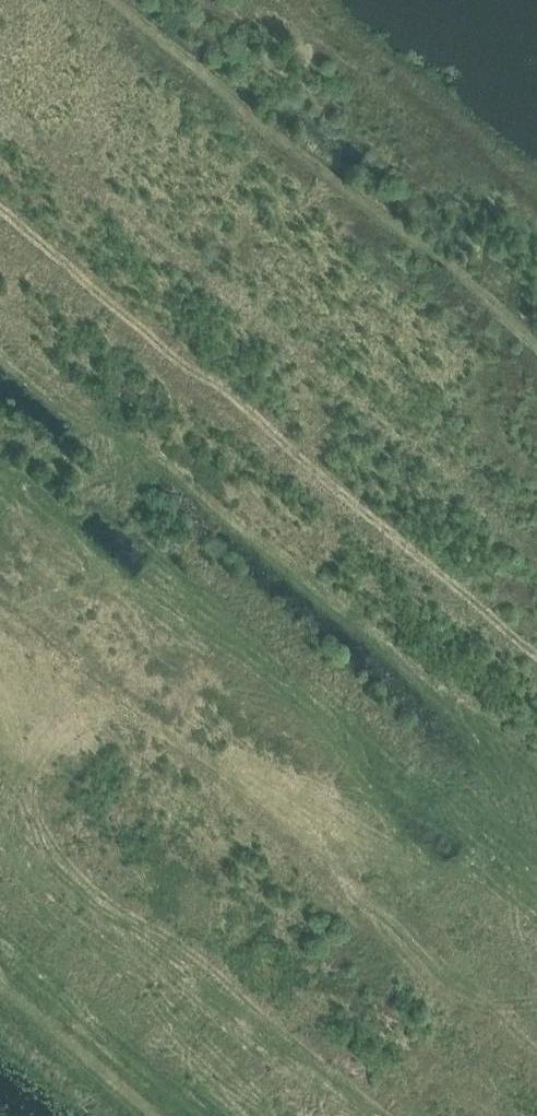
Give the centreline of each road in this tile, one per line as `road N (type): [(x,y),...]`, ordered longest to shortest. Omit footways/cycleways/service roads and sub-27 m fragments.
road 1 (track): [(115,0),(536,347)]
road 2 (track): [(158,1115),(0,976)]

